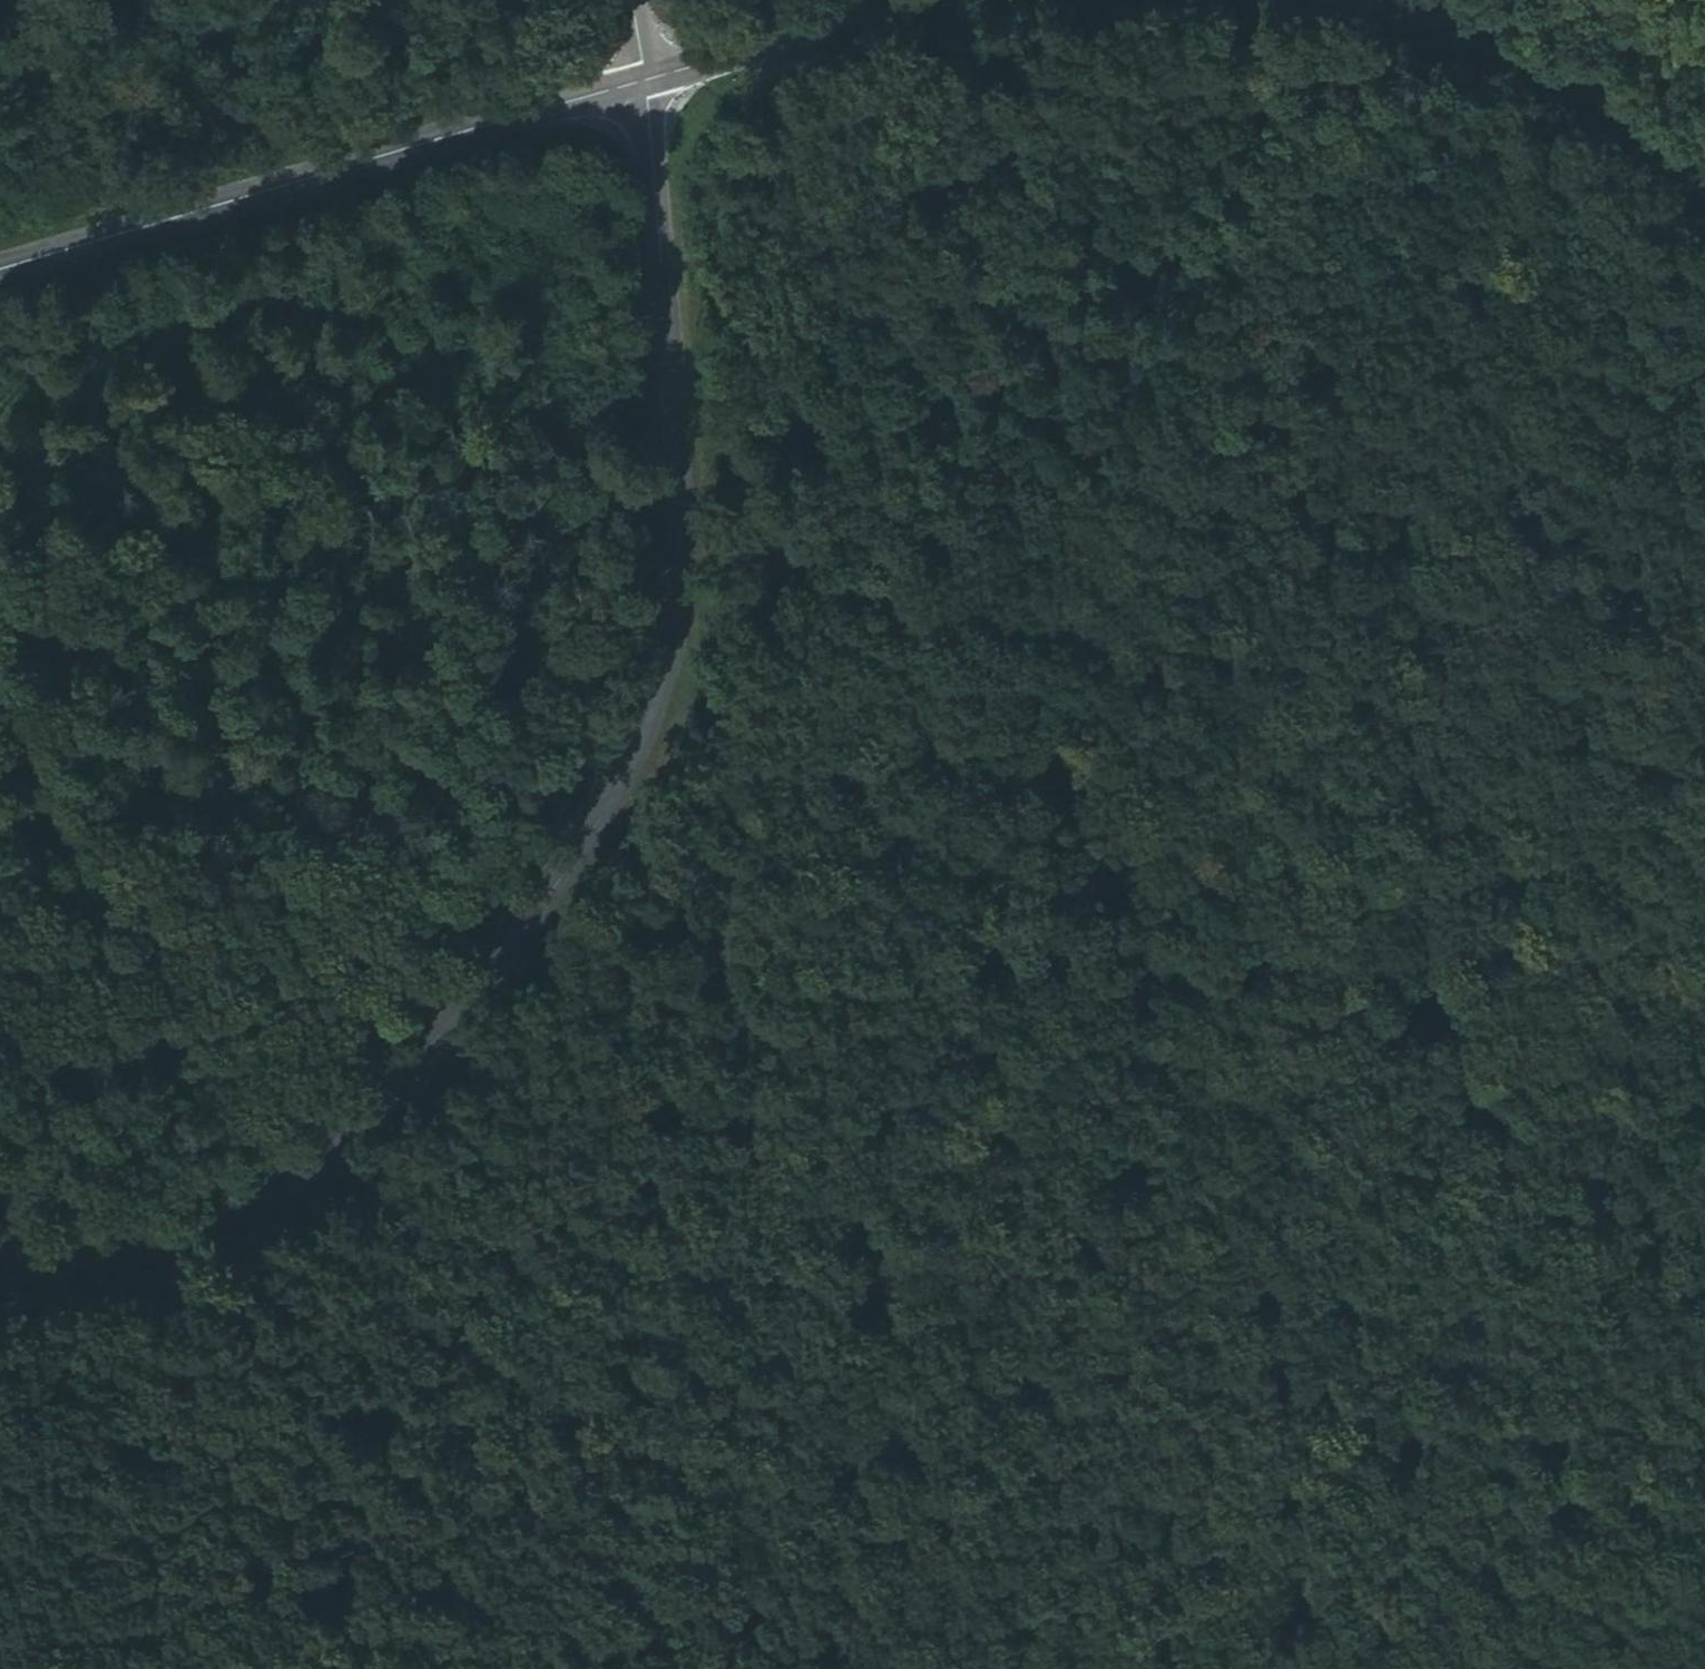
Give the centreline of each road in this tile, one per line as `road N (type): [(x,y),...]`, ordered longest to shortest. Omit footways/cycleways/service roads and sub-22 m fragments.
road 1 (tertiary): [(0,1252),(85,1248),(175,1231),(329,1136),(432,1045),(569,848),(648,662),(664,520),(642,83)]
road 2 (tertiary): [(0,273),(642,83)]
road 3 (tertiary): [(1387,0),(1576,91),(1704,186)]
road 4 (tertiary): [(642,83),(937,0)]

